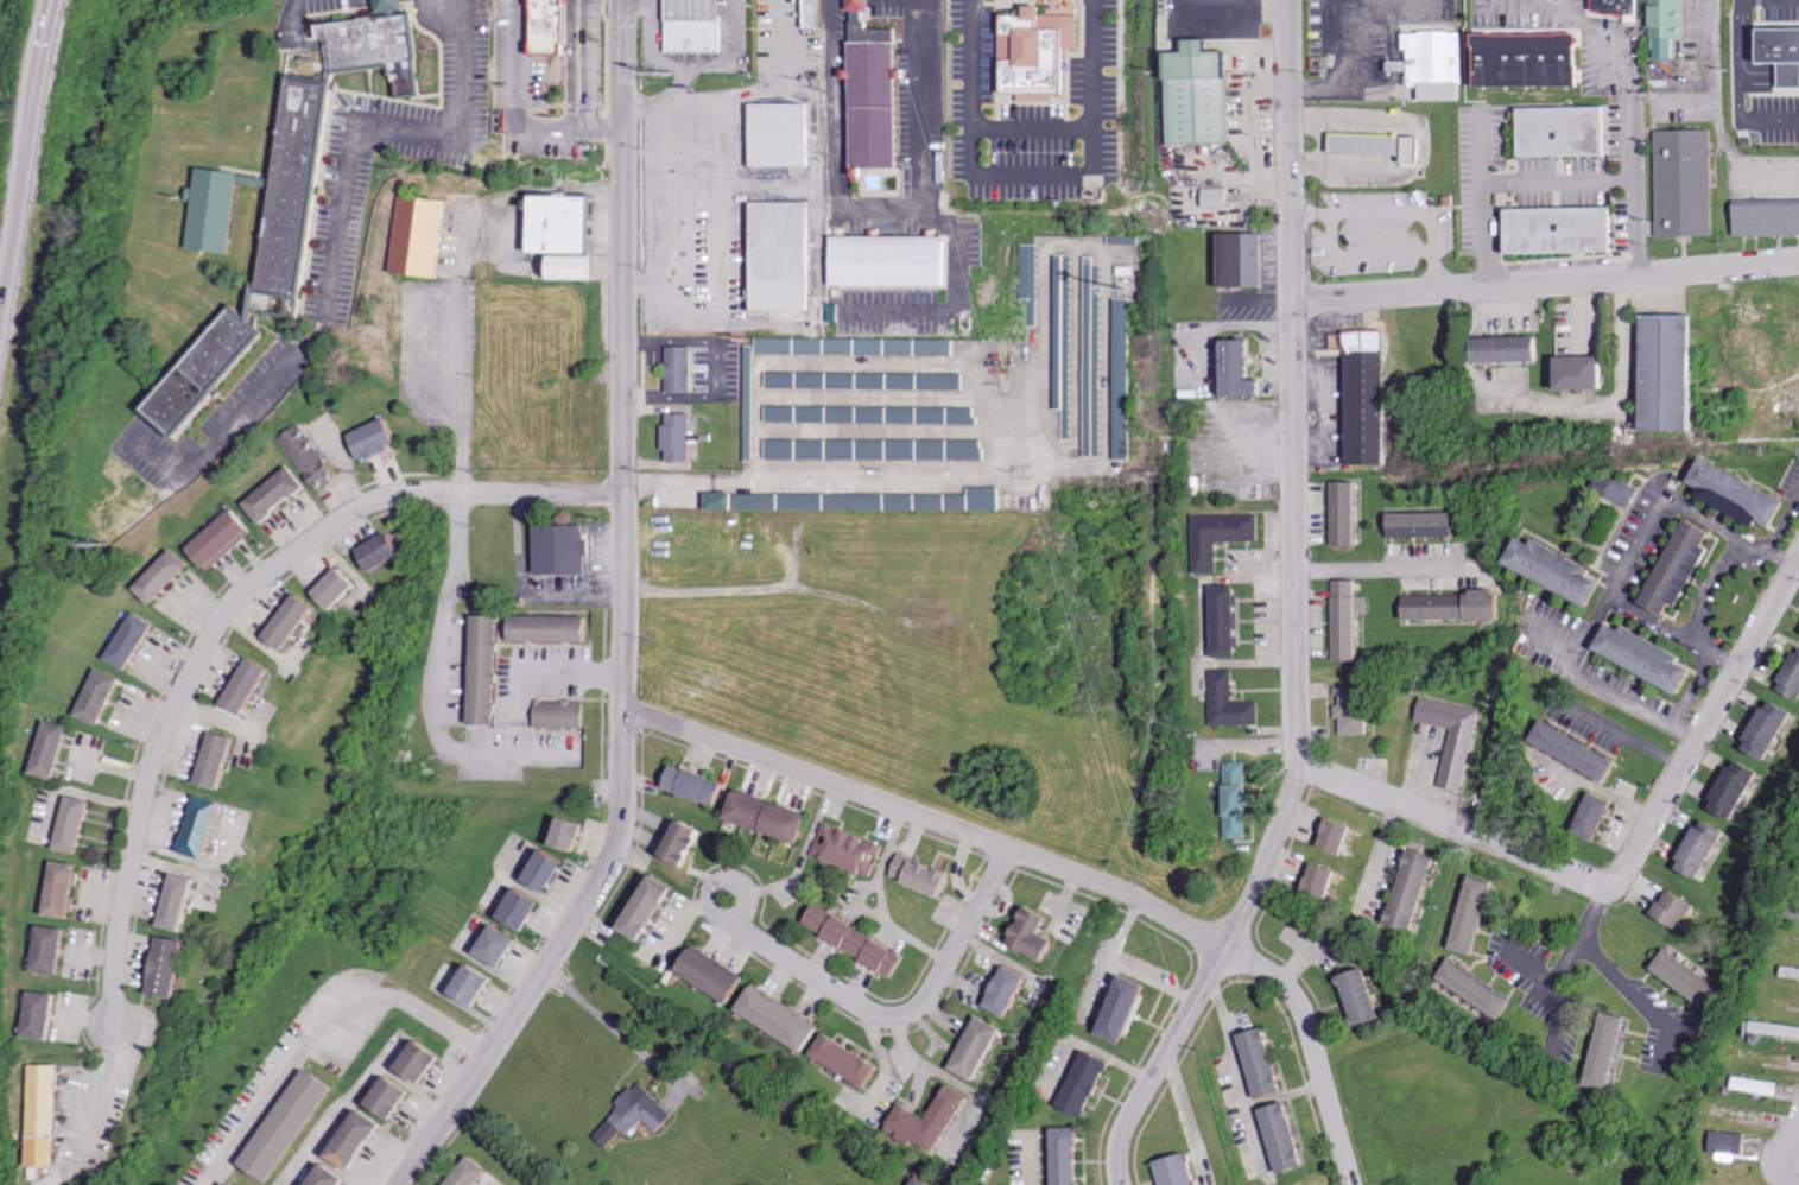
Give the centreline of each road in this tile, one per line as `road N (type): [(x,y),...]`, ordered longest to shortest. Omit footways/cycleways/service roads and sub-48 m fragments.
road 1 (residential): [(625,0),(621,841),(607,874),(397,1184)]
road 2 (residential): [(1357,1184),(1306,1013),(1278,974),(1129,889),(682,723),(625,712)]
road 3 (residential): [(118,1022),(119,951),(153,763),(223,617),(262,575),(340,520),(406,492),(626,489)]
road 4 (residential): [(1307,761),(1298,740),(1292,0)]
road 5 (residential): [(1293,299),(1798,261)]
road 6 (residential): [(1125,1184),(1130,1124),(1255,893),(1307,761)]
road 7 (residential): [(1014,845),(921,1007),(902,1016),(879,1015),(731,920)]
road 8 (residential): [(1623,877),(1798,556)]
road 9 (residential): [(1307,761),(1607,883),(1623,877)]
road 10 (motorway): [(0,313),(44,68)]
road 11 (residential): [(731,920),(747,888),(728,877),(710,889),(710,899),(731,920)]

